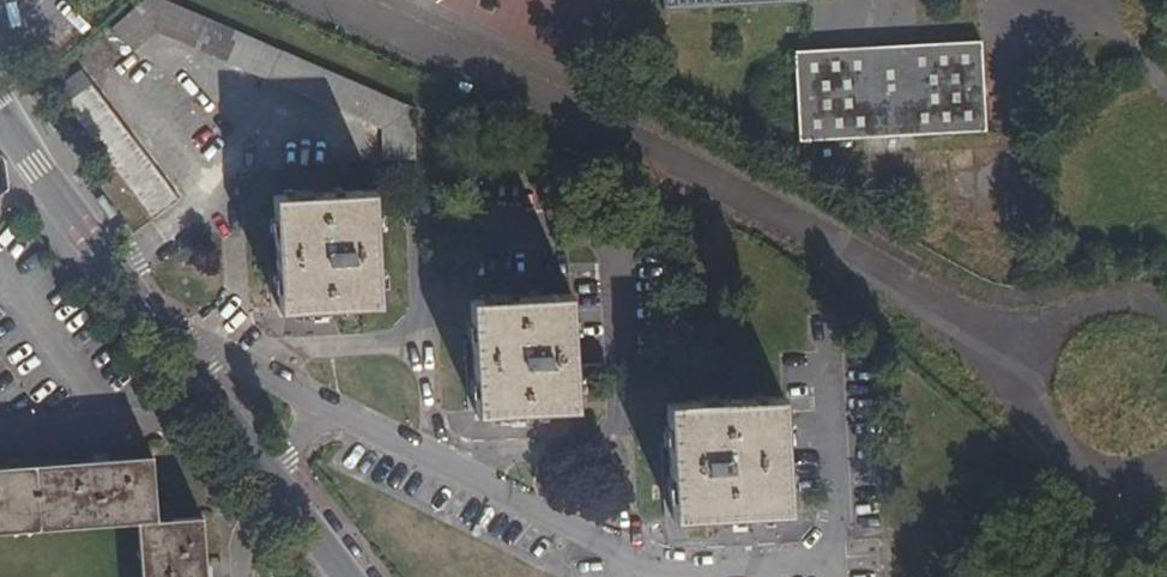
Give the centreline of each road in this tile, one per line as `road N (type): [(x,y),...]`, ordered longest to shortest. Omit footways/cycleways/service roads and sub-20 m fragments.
road 1 (unclassified): [(332,0),(723,185),(1038,348)]
road 2 (residential): [(0,119),(341,576)]
road 3 (residential): [(1038,348),(1031,379),(1049,439),(1072,461),(1133,476)]
road 4 (residential): [(1166,305),(1131,293),(1103,295),(1054,324),(1038,348)]

